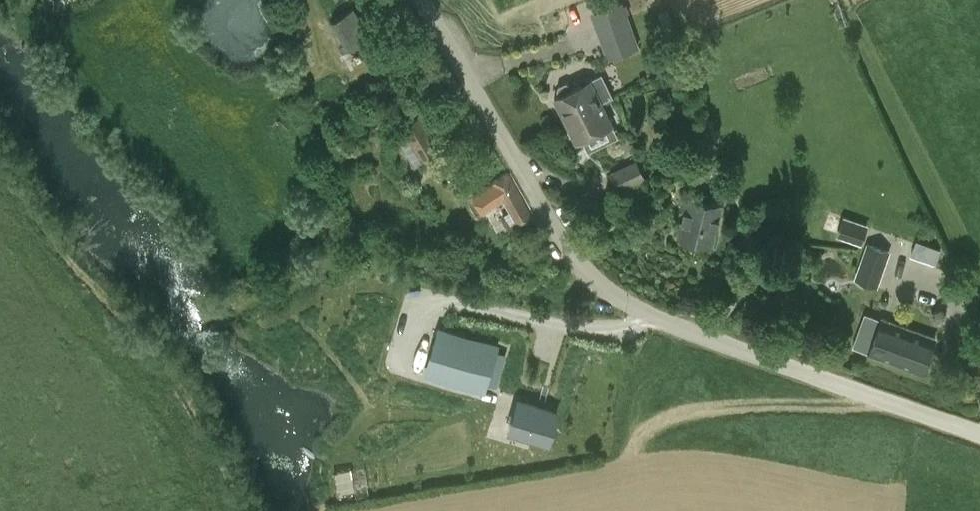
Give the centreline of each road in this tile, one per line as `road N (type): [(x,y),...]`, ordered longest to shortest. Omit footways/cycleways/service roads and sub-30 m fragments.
road 1 (unclassified): [(979,431),(618,302),(584,265),(425,0)]
road 2 (track): [(669,320),(625,450)]

